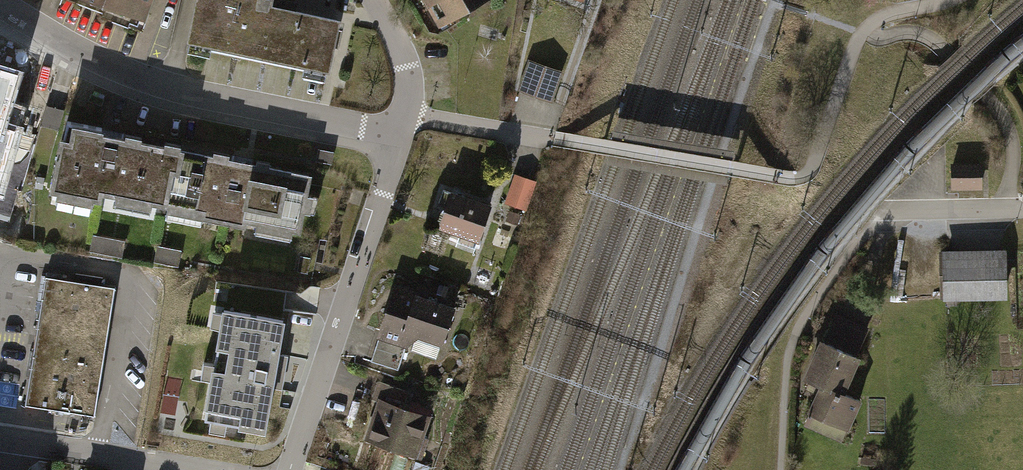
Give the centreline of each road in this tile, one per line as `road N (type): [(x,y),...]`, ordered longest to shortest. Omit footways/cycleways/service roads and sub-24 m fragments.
road 1 (residential): [(401,132),(154,81),(77,49),(0,3)]
road 2 (residential): [(401,132),(290,469)]
road 3 (residential): [(0,439),(196,469)]
road 4 (residential): [(373,0),(405,70),(401,132)]
road 5 (residential): [(884,211),(1022,208)]

